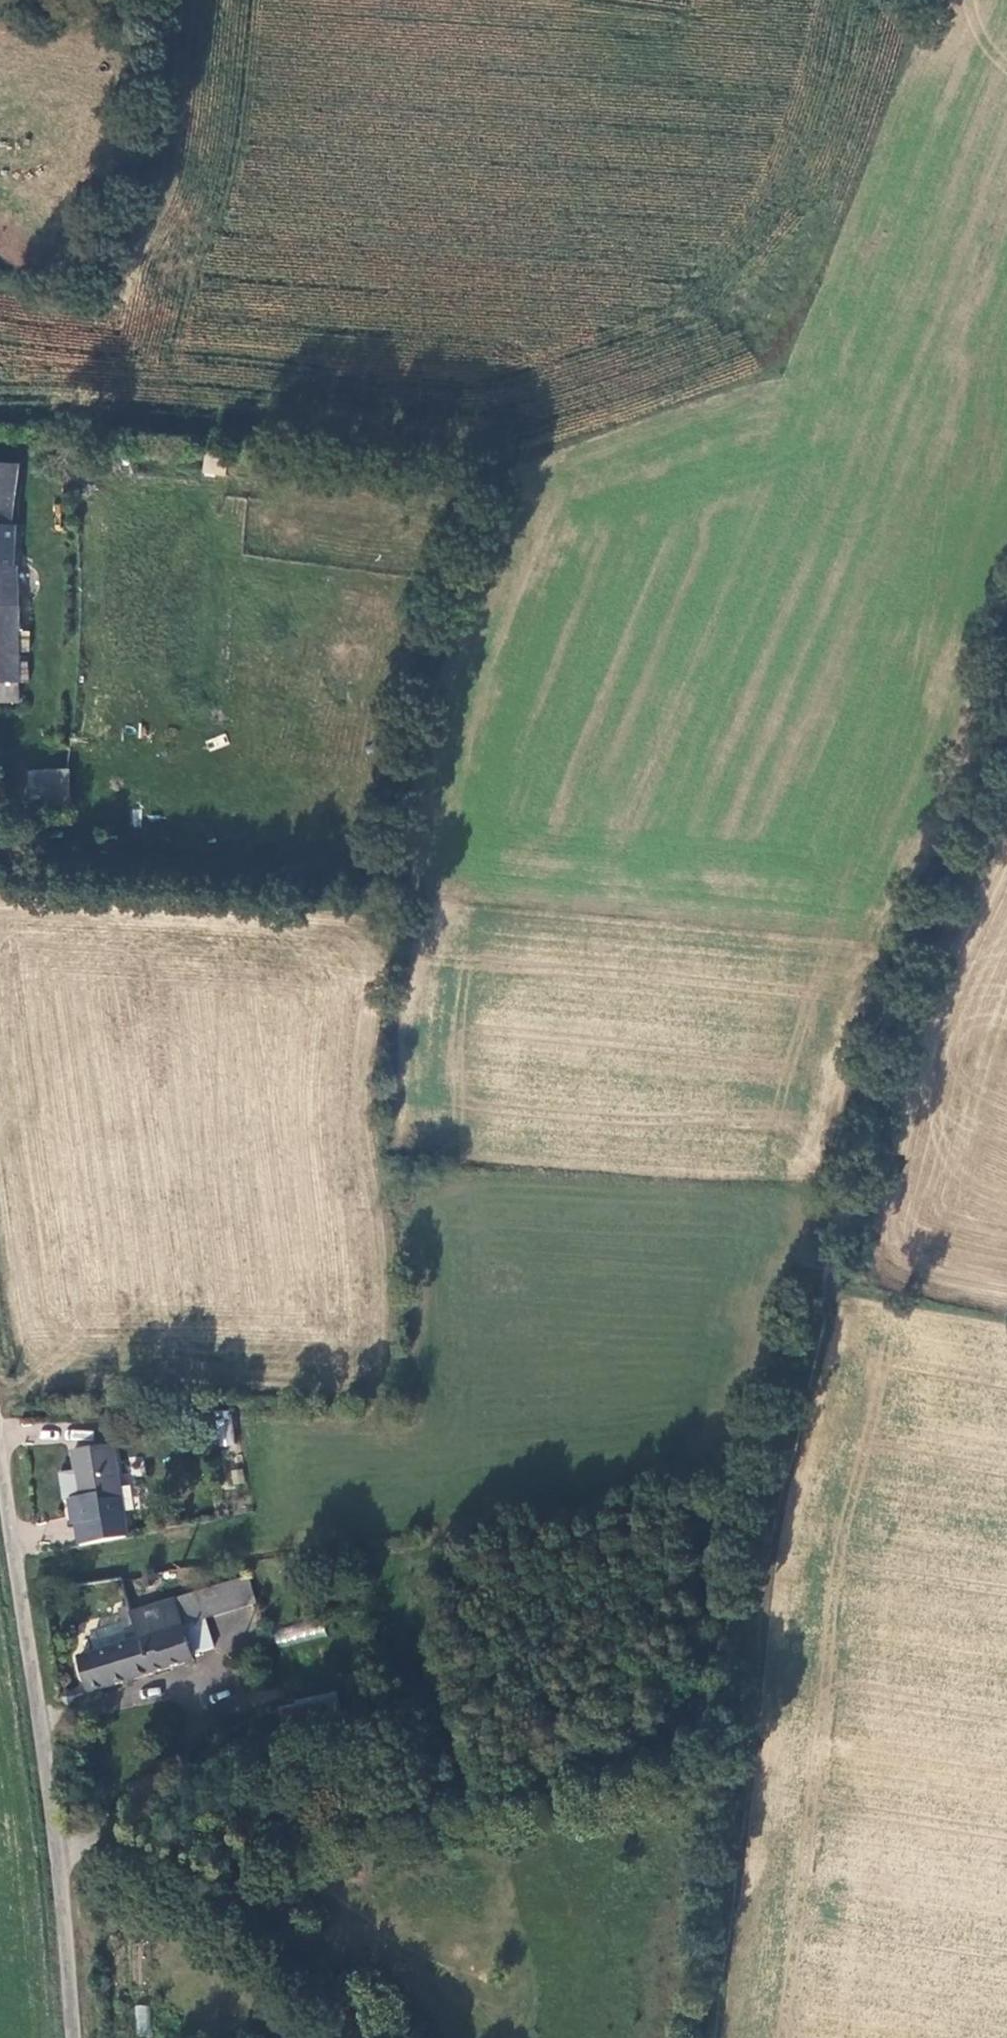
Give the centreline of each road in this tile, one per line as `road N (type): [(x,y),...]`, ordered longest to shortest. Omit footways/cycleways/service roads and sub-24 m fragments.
road 1 (unclassified): [(73,2037),(60,1840),(0,1468)]

